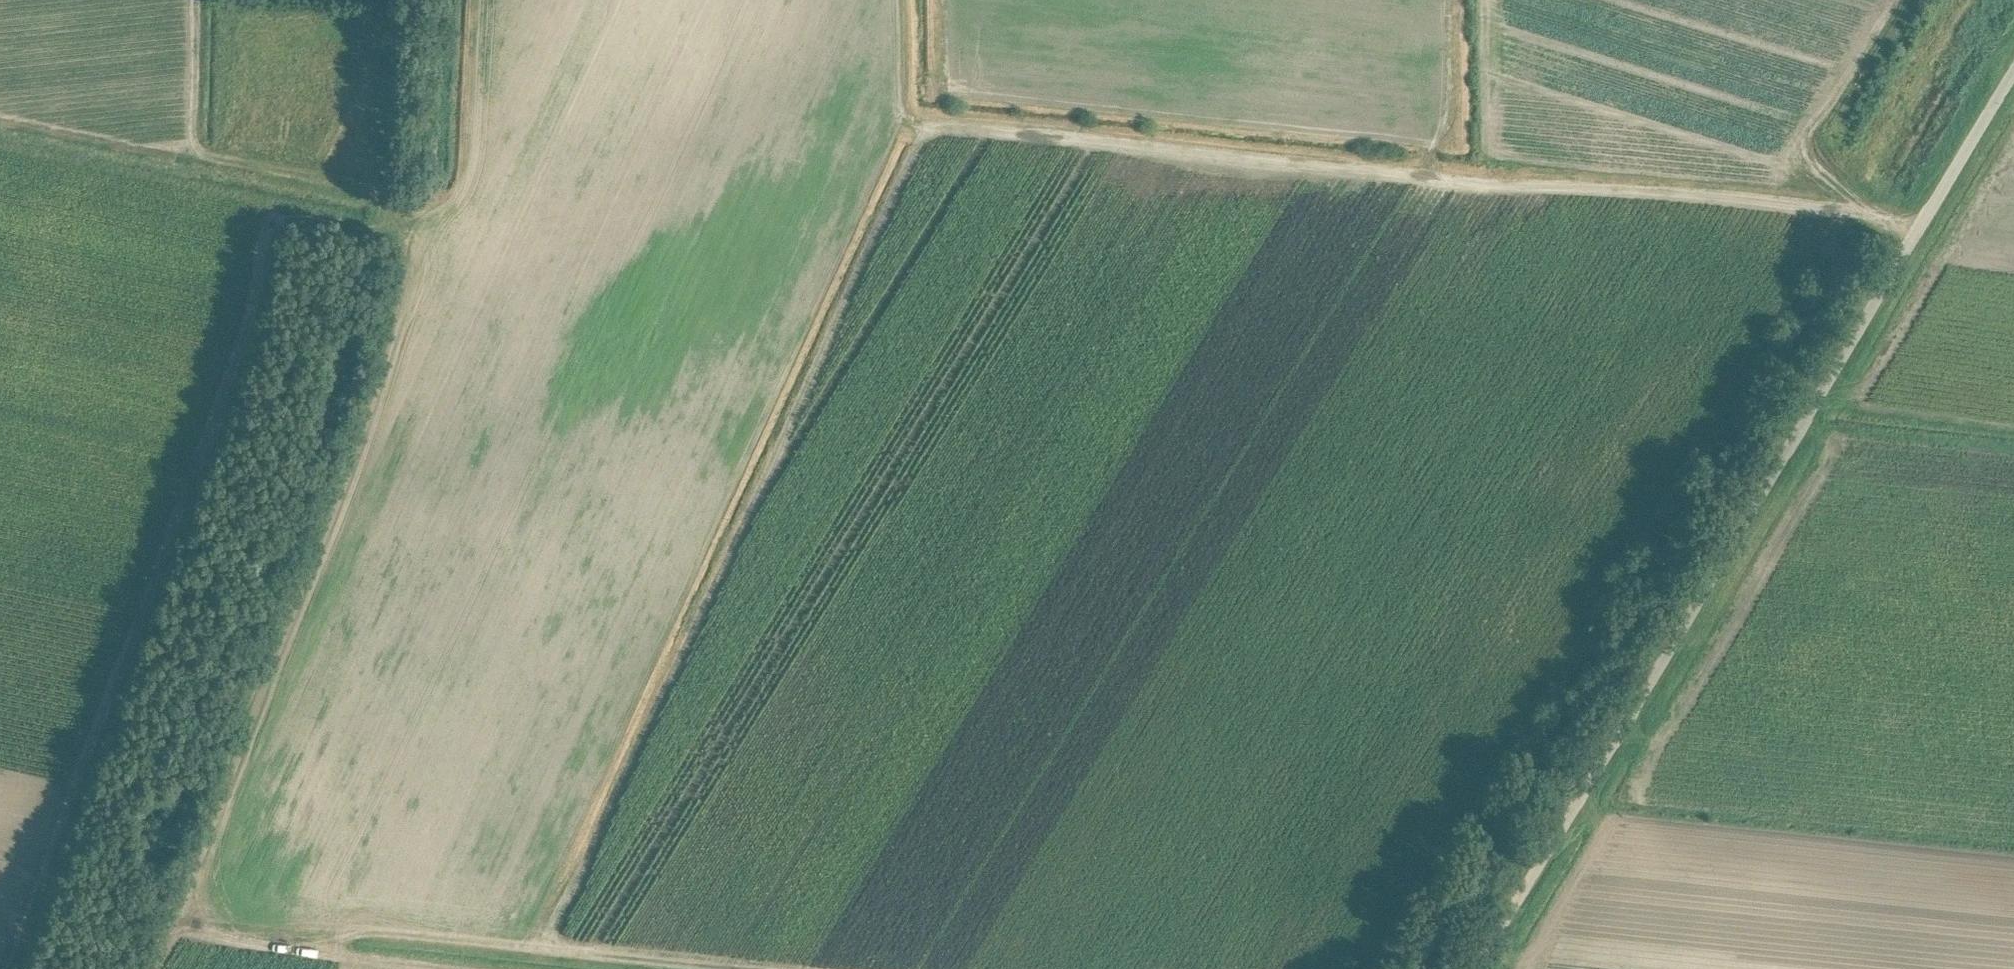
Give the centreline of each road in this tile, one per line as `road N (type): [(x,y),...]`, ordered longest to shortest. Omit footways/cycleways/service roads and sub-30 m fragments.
road 1 (unclassified): [(1478,968),(2013,80)]

